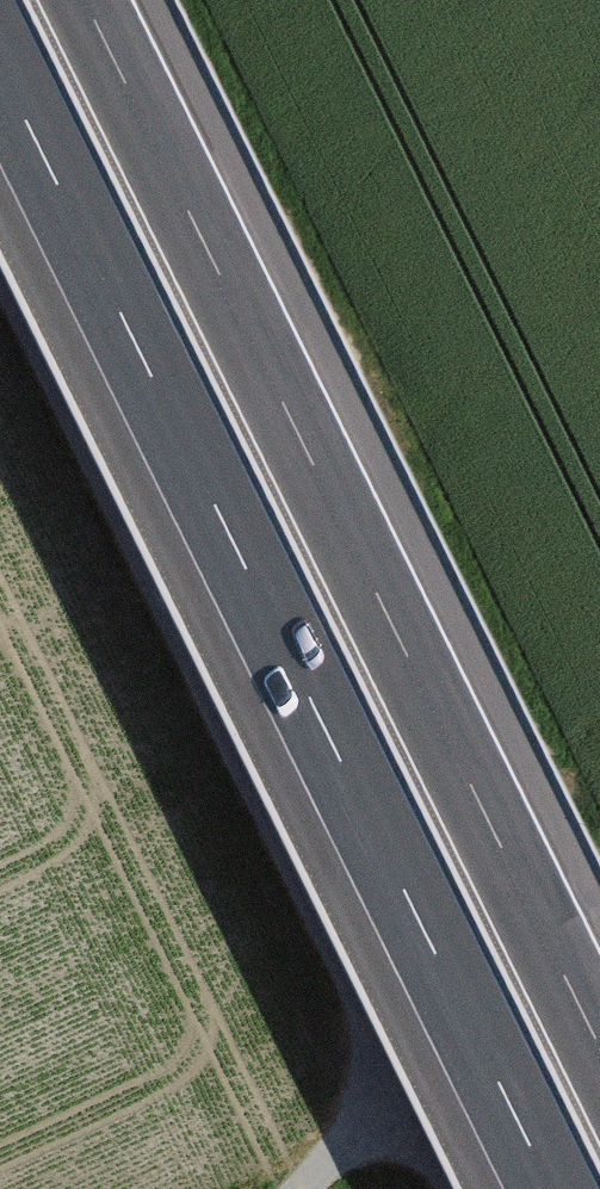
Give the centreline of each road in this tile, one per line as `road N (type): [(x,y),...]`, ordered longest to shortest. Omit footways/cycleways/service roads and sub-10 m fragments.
road 1 (motorway): [(0,81),(545,1188)]
road 2 (motorway): [(599,1036),(91,0)]

